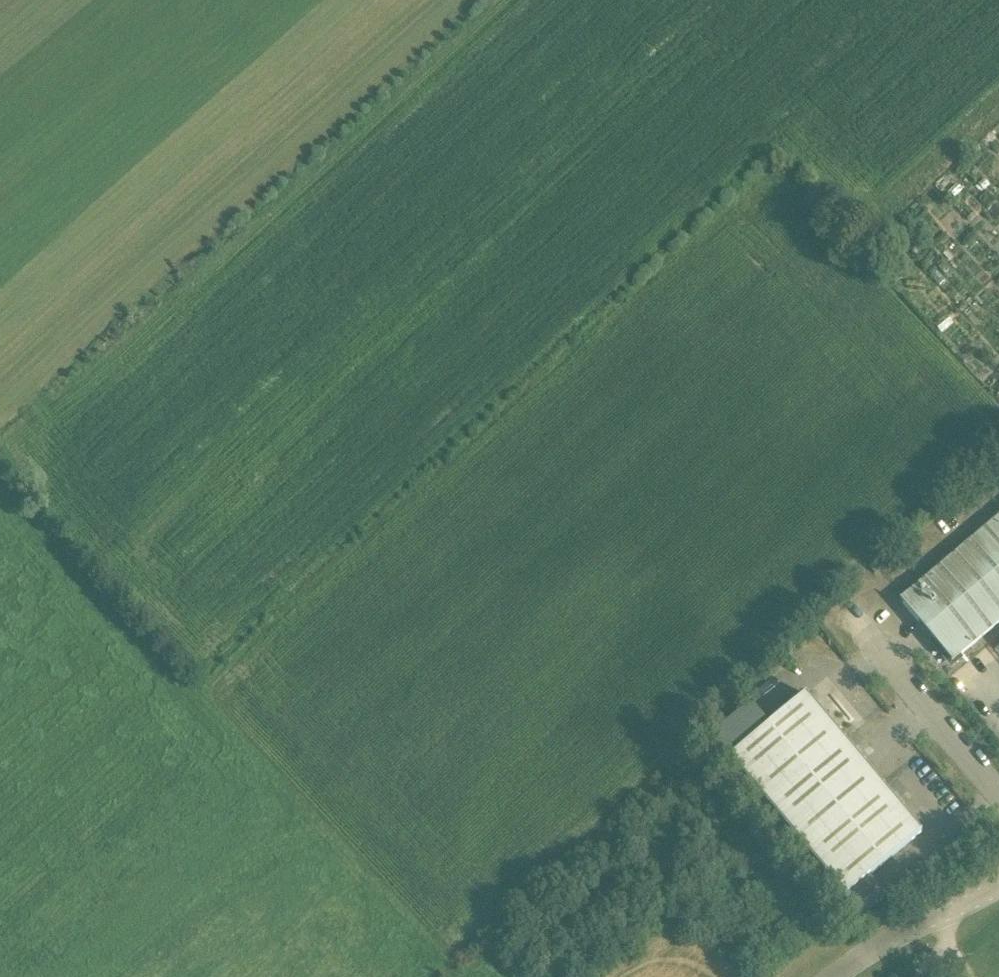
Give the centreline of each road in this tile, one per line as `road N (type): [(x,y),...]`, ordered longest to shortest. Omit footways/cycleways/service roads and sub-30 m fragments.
road 1 (unclassified): [(998,798),(864,637)]
road 2 (unclassified): [(835,976),(998,886)]

